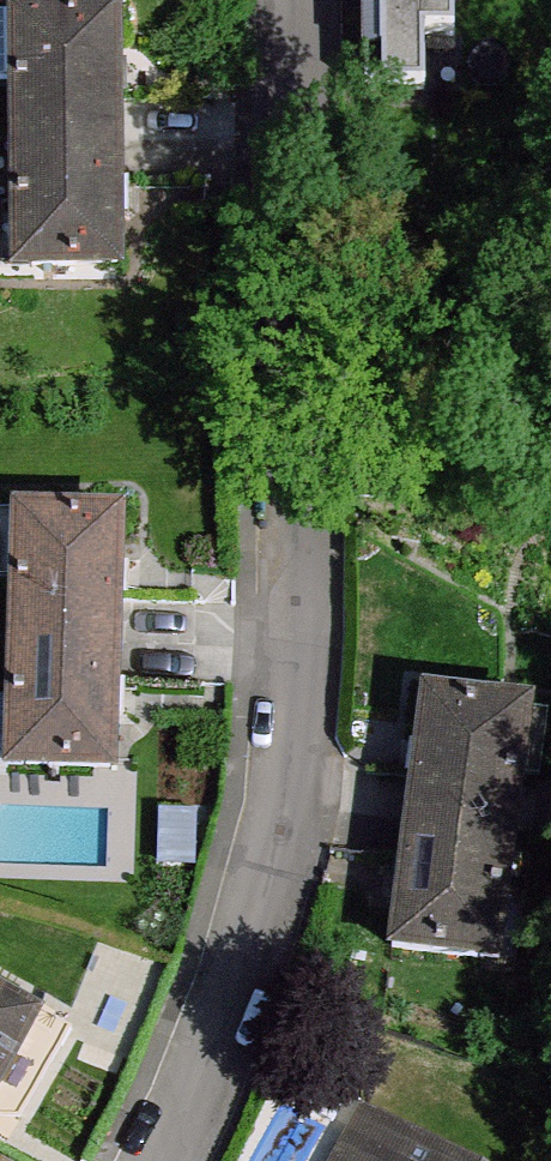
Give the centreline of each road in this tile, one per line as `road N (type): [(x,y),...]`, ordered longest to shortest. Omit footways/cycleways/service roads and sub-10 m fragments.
road 1 (residential): [(297,0),(301,652),(287,785),(234,1004),(166,1160)]

